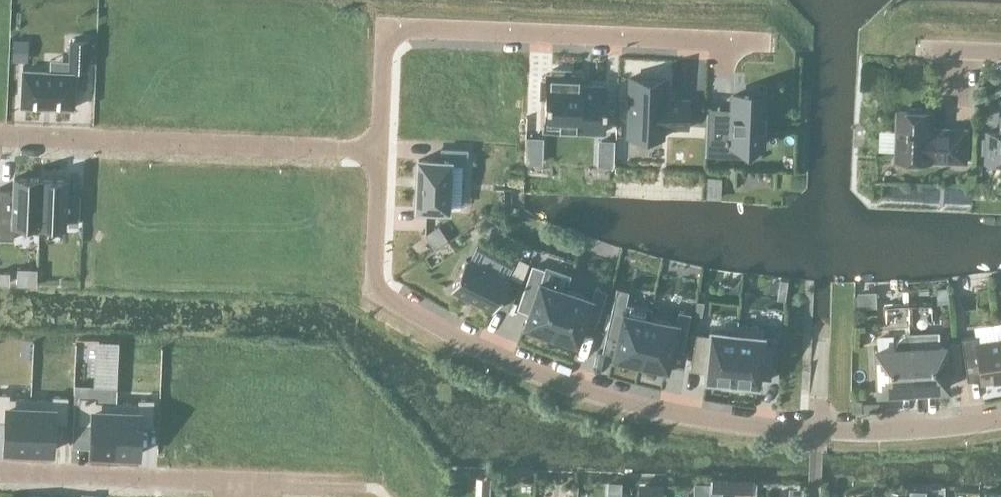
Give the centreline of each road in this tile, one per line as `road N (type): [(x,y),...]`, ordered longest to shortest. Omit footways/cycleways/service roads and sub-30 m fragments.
road 1 (residential): [(379,151),(374,289),(382,295),(474,347),(585,390),(716,420),(816,430)]
road 2 (residential): [(722,41),(384,26),(379,151)]
road 3 (residential): [(0,135),(379,151)]
road 4 (residential): [(0,473),(244,481)]
road 5 (residential): [(816,430),(1000,419)]
road 6 (residential): [(244,481),(365,487)]

